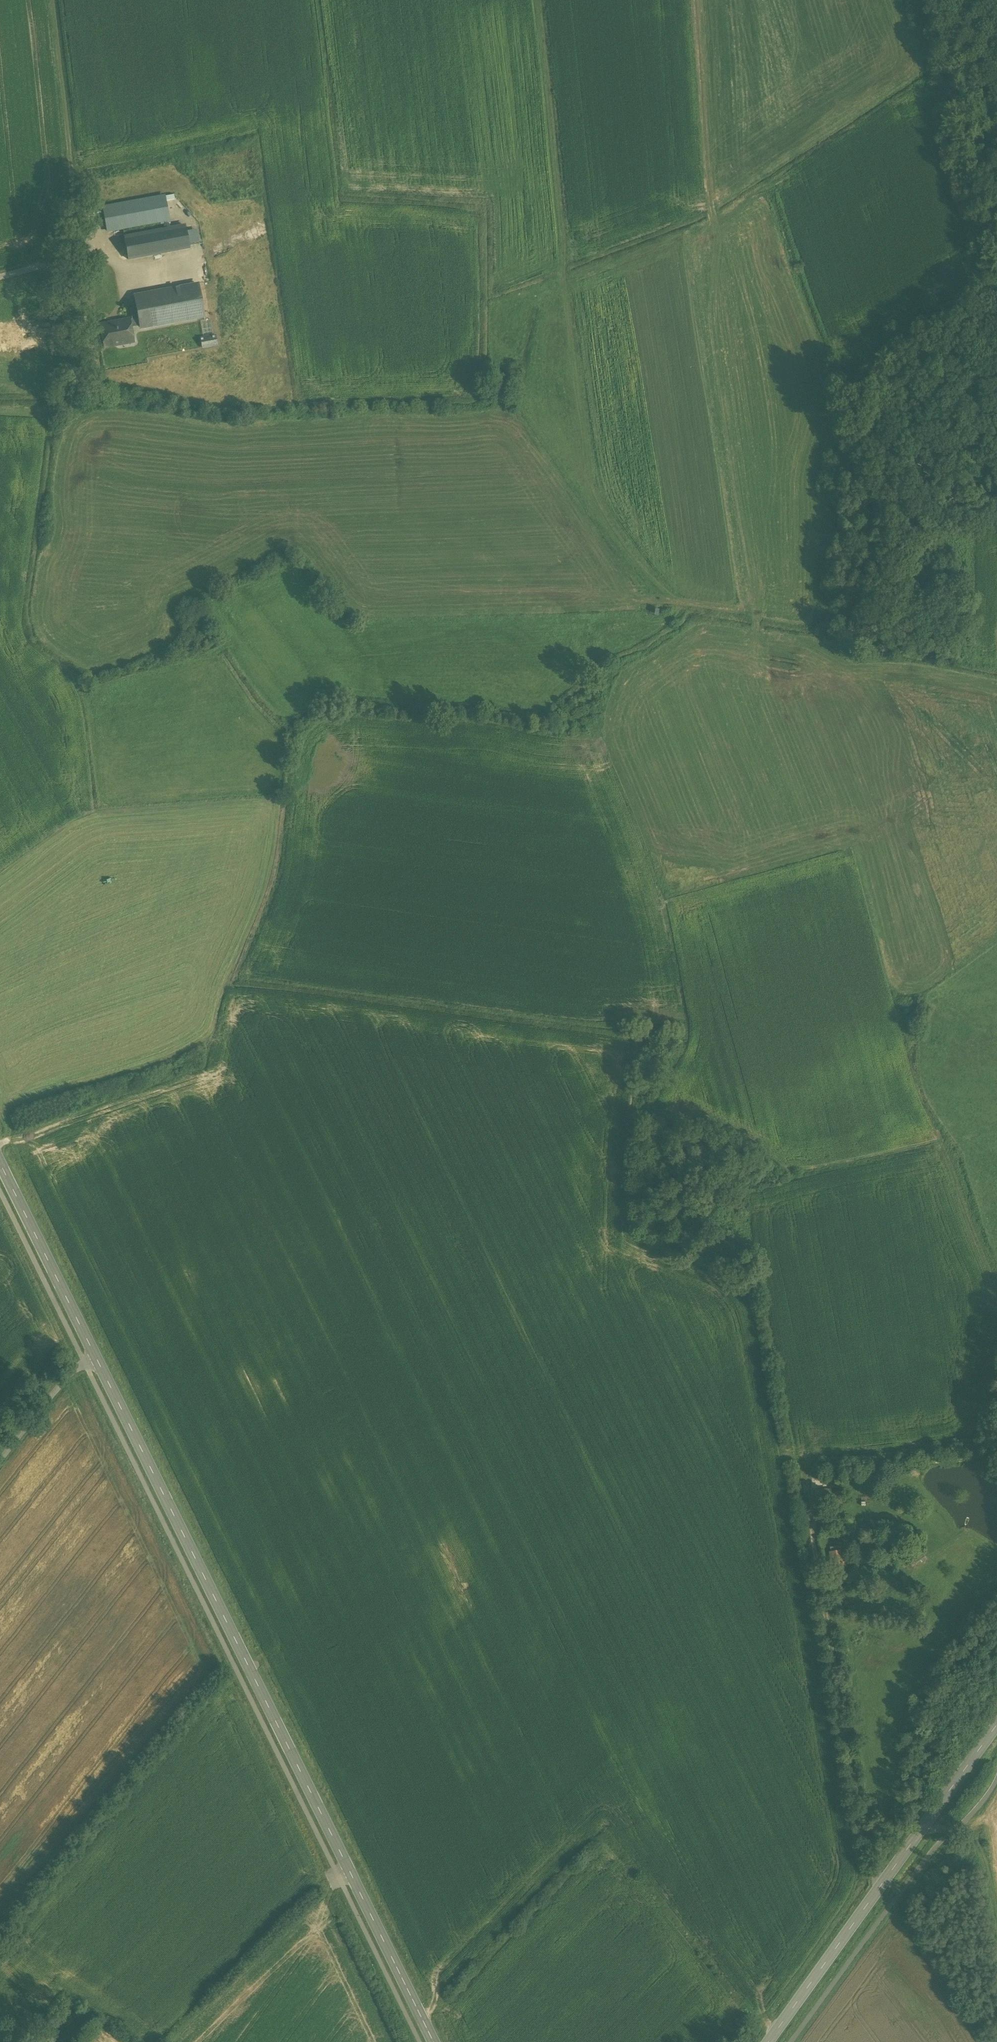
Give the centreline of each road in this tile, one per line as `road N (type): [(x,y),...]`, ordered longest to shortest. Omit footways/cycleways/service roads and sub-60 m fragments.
road 1 (tertiary): [(0,1165),(434,2041)]
road 2 (track): [(884,1882),(871,1872),(801,1467)]
road 3 (tertiary): [(768,2041),(996,1725)]
road 4 (track): [(52,0),(73,181),(45,268)]
road 5 (track): [(695,0),(712,206)]

